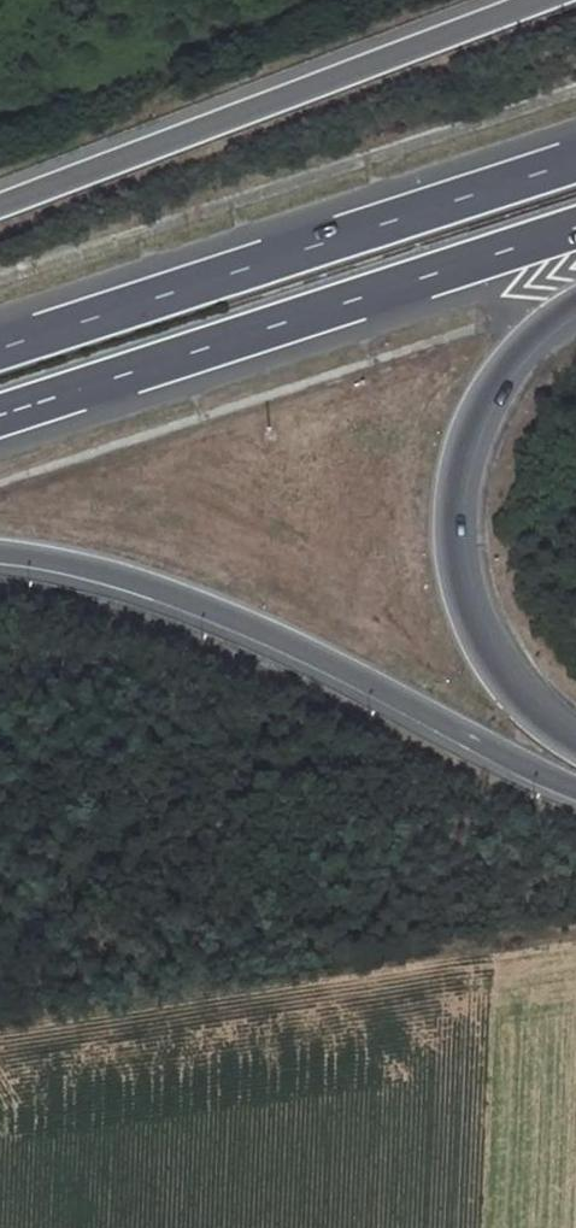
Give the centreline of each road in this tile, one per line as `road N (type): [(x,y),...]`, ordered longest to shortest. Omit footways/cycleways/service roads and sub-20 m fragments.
road 1 (motorway): [(0,549),(124,571),(269,624),(575,788)]
road 2 (motorway): [(575,158),(0,349)]
road 3 (motorway): [(0,413),(575,225)]
road 4 (motorway): [(534,0),(0,199)]
road 5 (motorway): [(575,739),(524,705),(487,655),(459,597),(452,539),(455,470),(474,408),(513,350),(575,301)]

